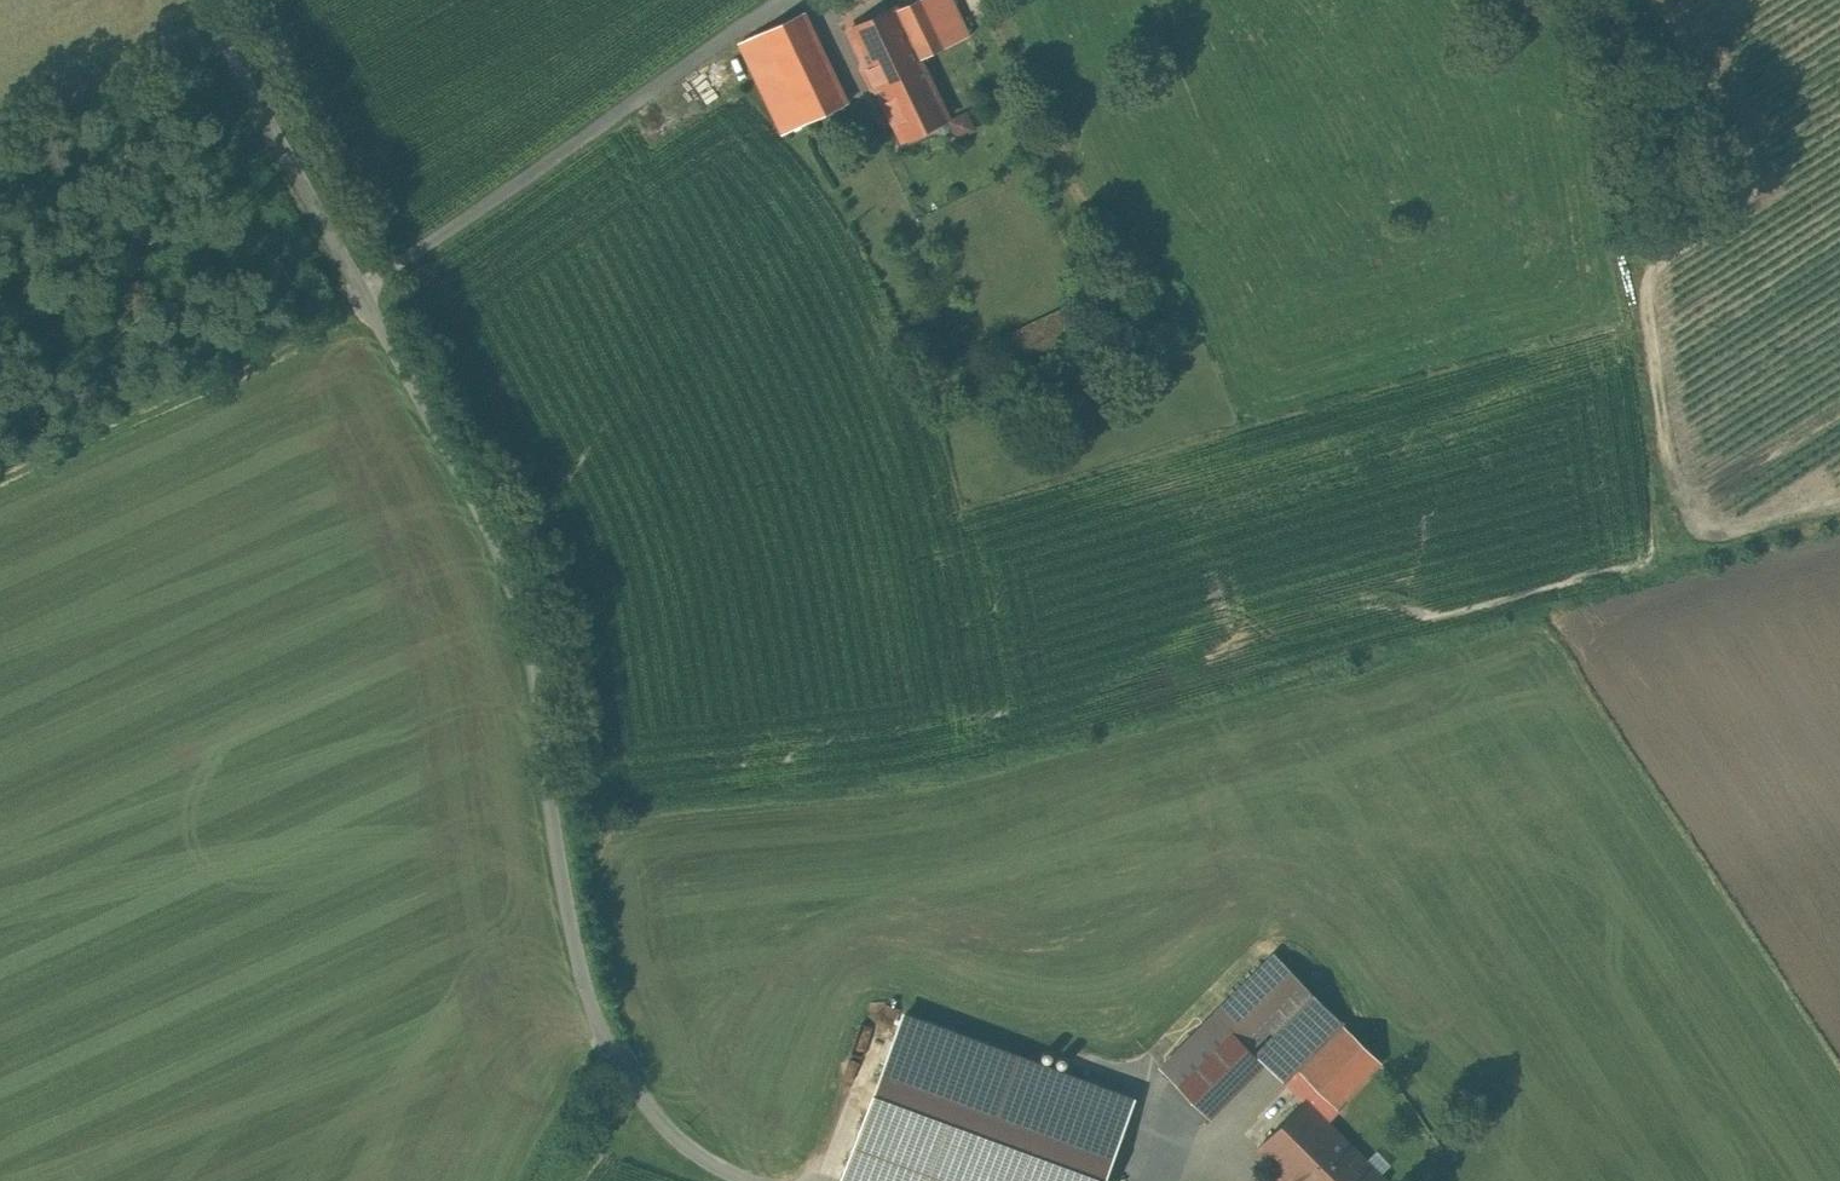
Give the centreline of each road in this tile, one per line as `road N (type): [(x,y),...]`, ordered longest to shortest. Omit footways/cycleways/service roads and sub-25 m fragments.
road 1 (unclassified): [(197,0),(501,560),(525,624),(561,882),(591,1003),(621,1070),(671,1131),(755,1180)]

